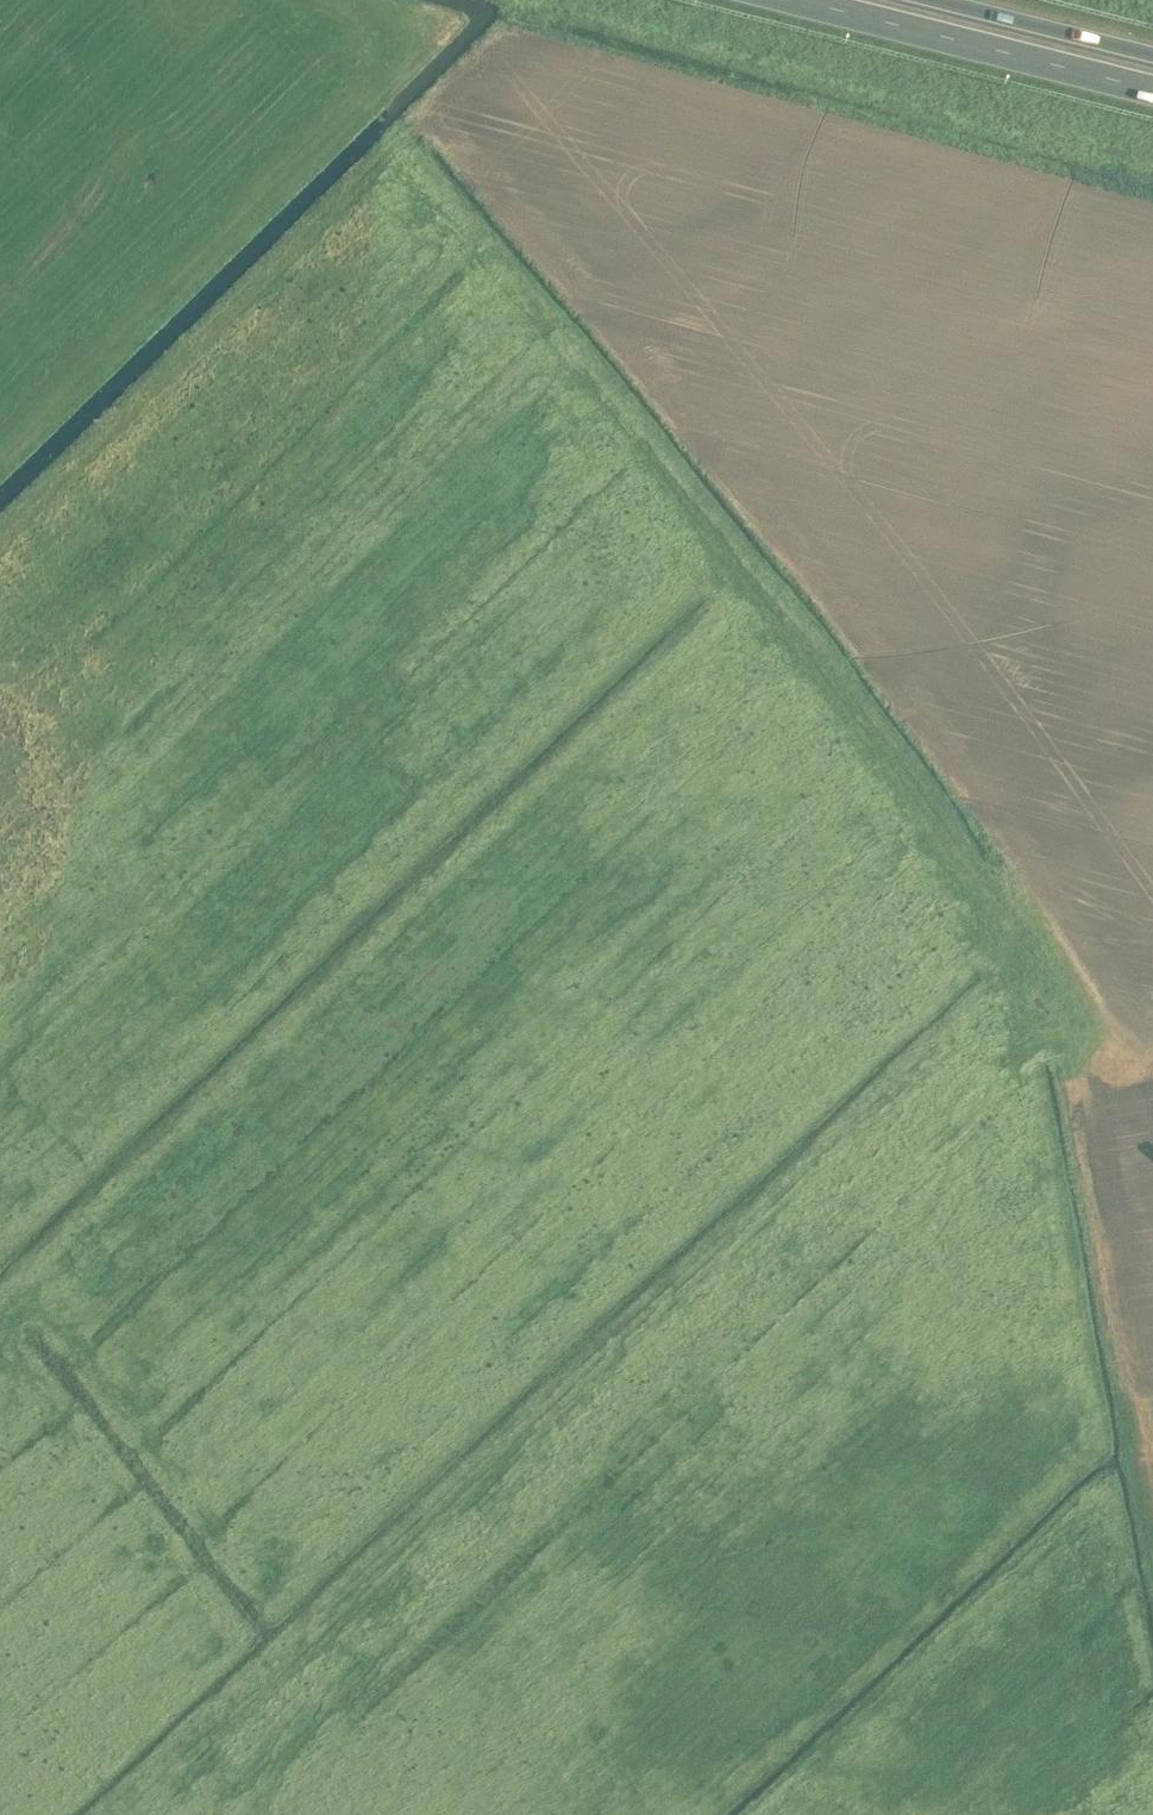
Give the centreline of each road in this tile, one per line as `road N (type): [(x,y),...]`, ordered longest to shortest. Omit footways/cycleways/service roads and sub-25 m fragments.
road 1 (trunk): [(810,0),(1152,87)]
road 2 (trunk): [(1152,53),(941,0)]

